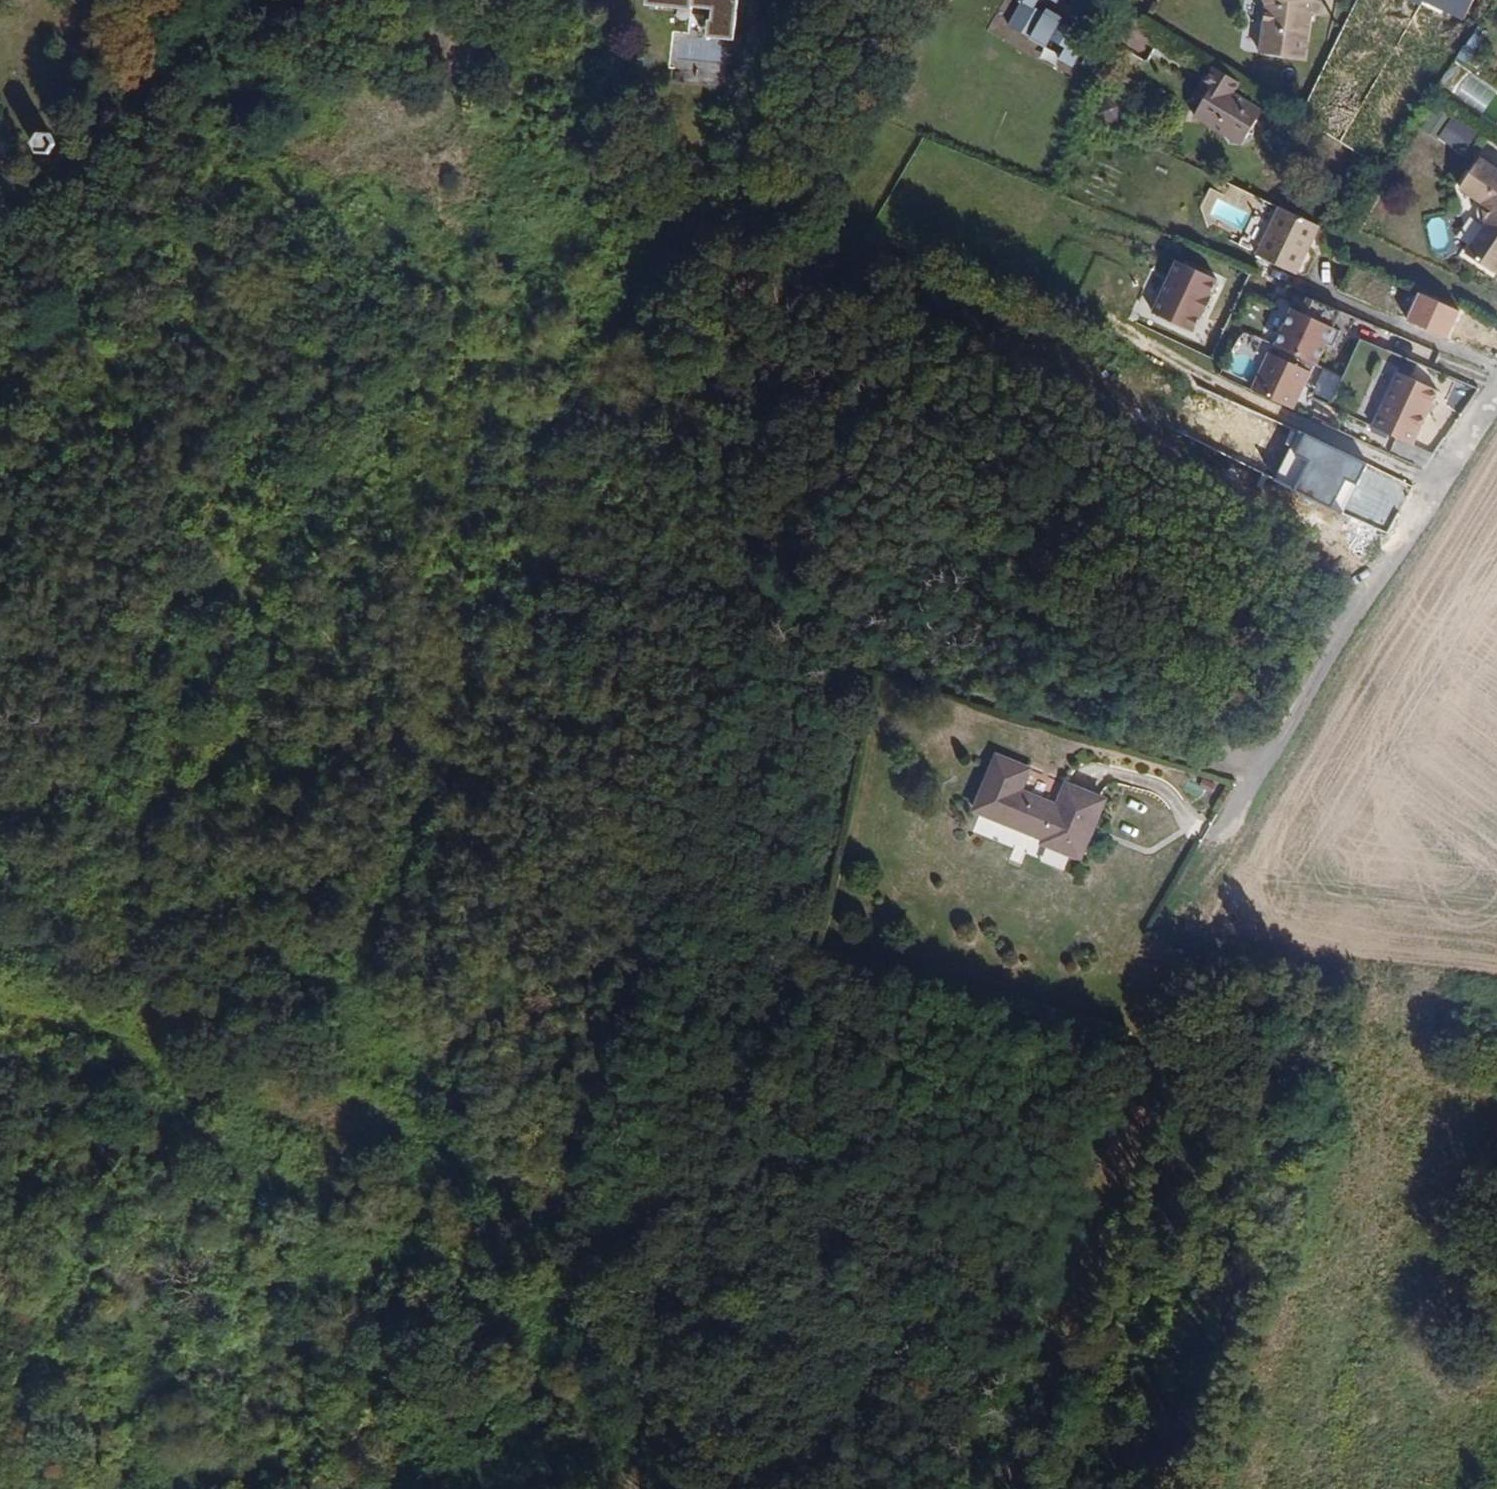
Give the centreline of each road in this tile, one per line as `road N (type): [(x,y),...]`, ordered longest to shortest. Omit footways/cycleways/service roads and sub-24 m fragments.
road 1 (track): [(527,0),(641,129),(659,191),(658,233),(590,429),(580,488),(627,925),(807,1334),(953,1488)]
road 2 (residential): [(1496,389),(1236,816)]

